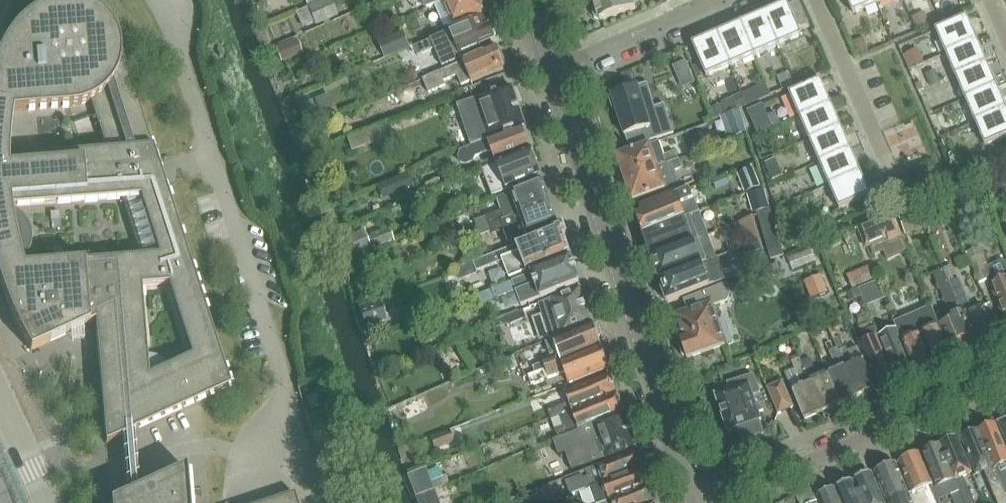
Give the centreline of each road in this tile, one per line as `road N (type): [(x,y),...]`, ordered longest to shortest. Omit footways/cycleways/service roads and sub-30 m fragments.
road 1 (residential): [(554,72),(696,502)]
road 2 (residential): [(1005,373),(702,502)]
road 3 (residential): [(892,172),(818,0)]
road 4 (residential): [(554,72),(723,0)]

